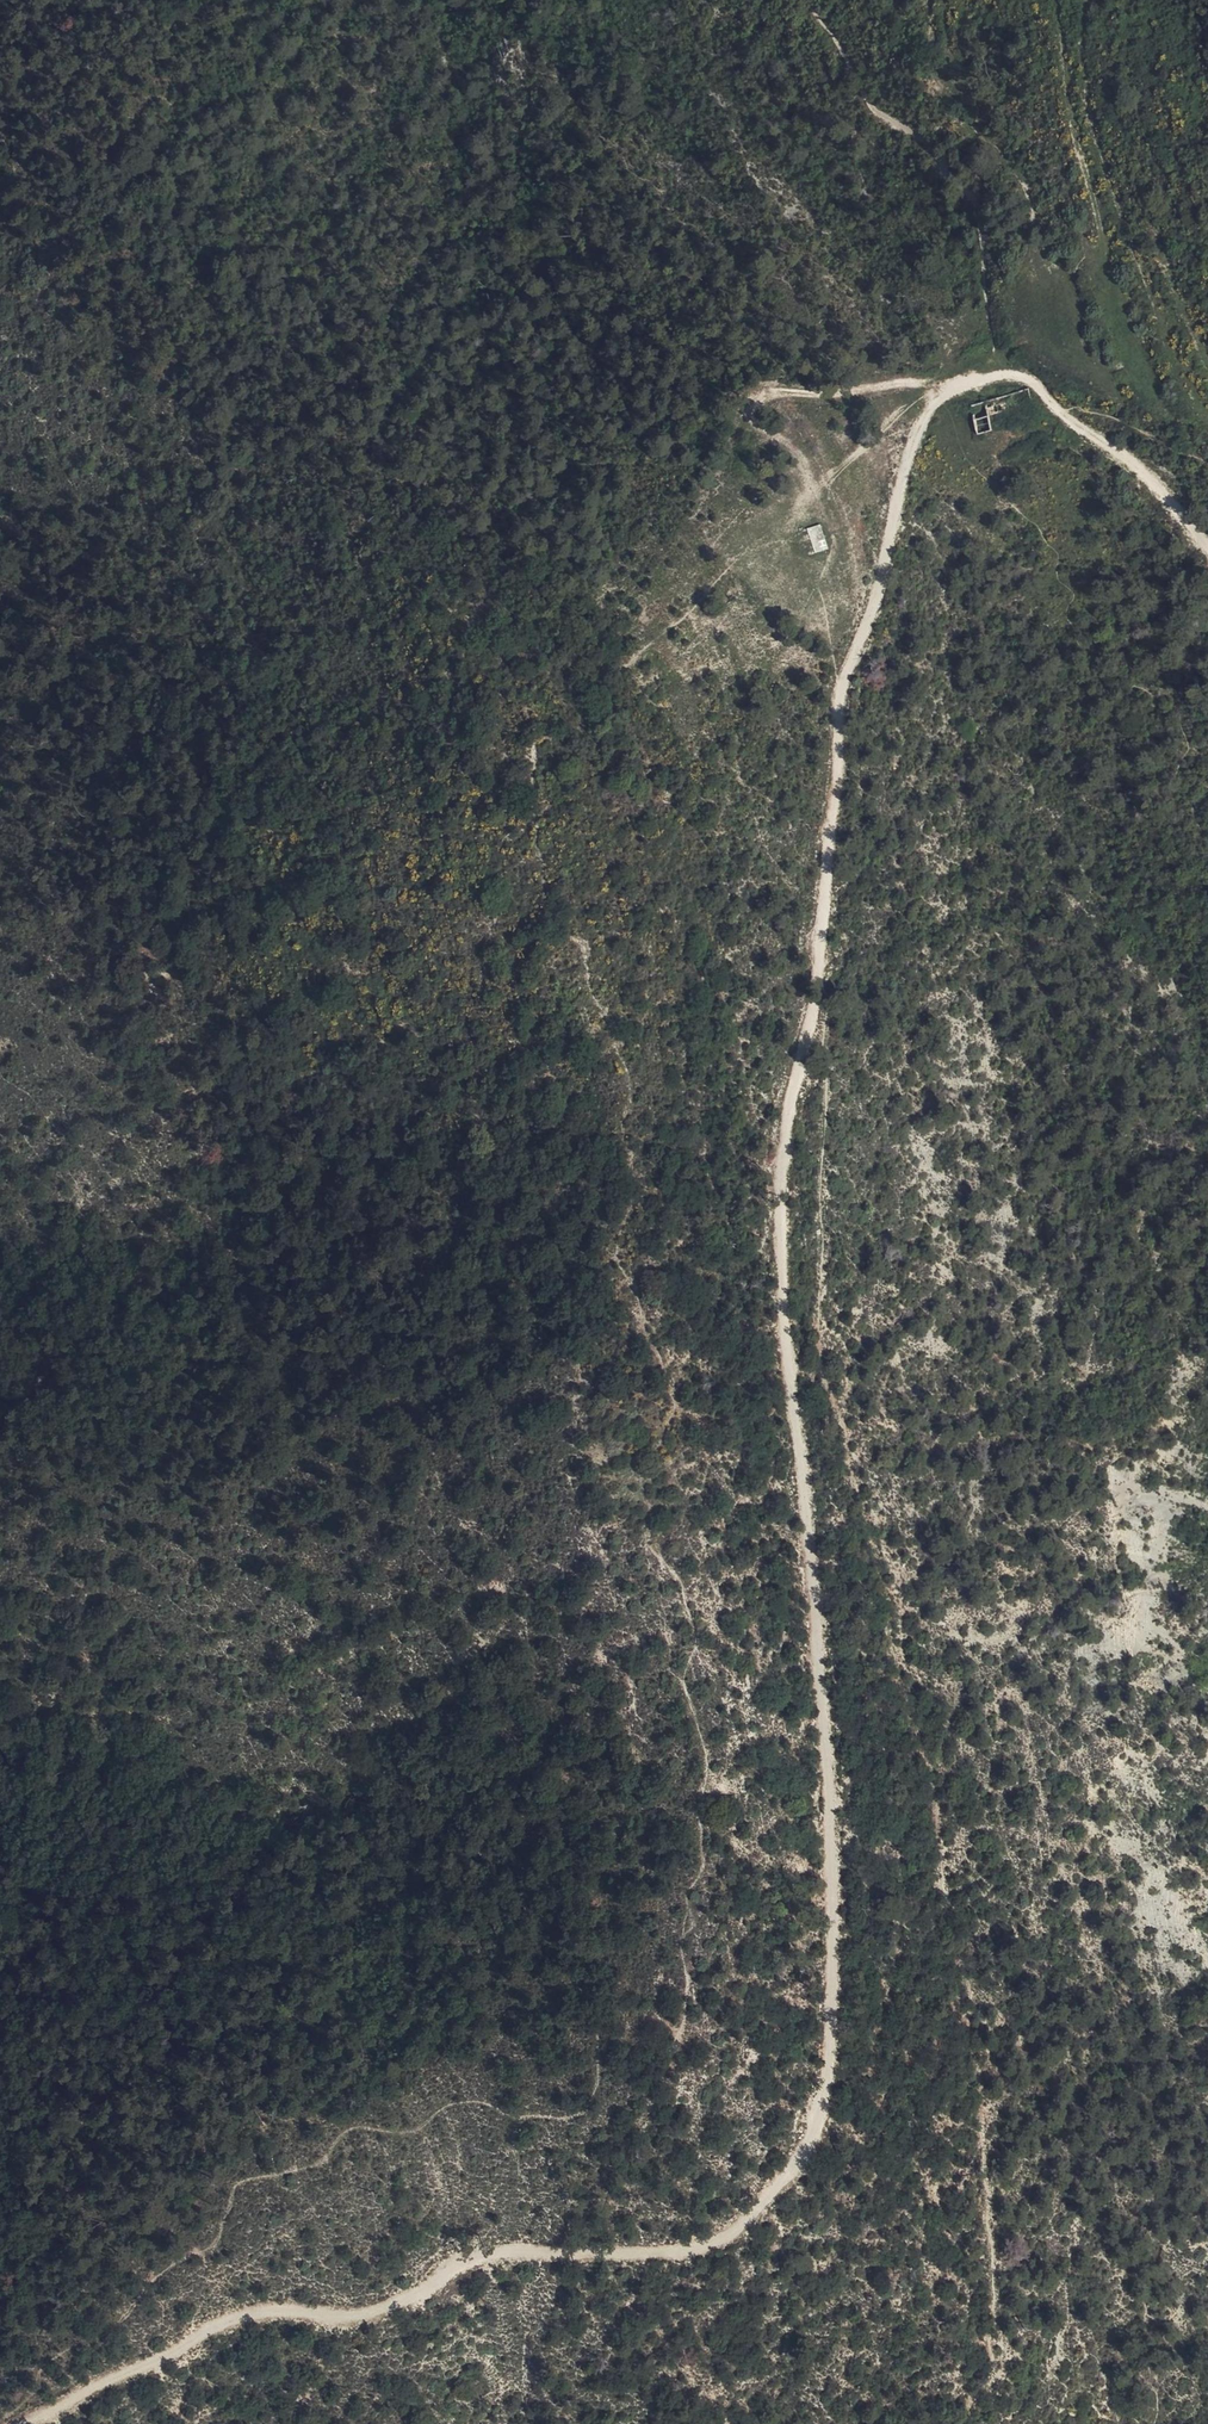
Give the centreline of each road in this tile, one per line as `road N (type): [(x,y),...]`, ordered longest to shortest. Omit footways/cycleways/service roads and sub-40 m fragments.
road 1 (track): [(993,372),(941,390),(917,435),(901,518),(871,602),(822,910),(822,979),(785,1149),(782,1259),(812,1541),(840,1963),(823,2111),(788,2182),(740,2226),(668,2253),(483,2263),(365,2313),(234,2320),(26,2423)]
road 2 (track): [(941,390),(753,402),(760,429),(816,475),(798,517),(802,546)]
road 3 (track): [(1207,533),(1144,463),(1078,410)]

